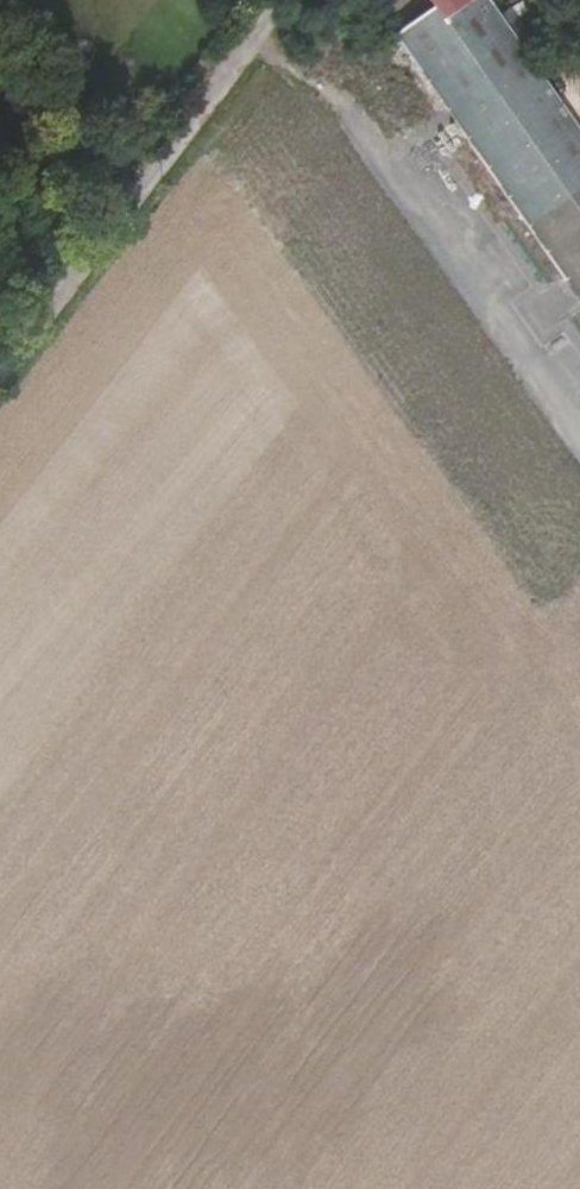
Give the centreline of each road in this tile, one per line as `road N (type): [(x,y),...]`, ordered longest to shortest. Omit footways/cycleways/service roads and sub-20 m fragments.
road 1 (unclassified): [(274,0),(0,378)]

